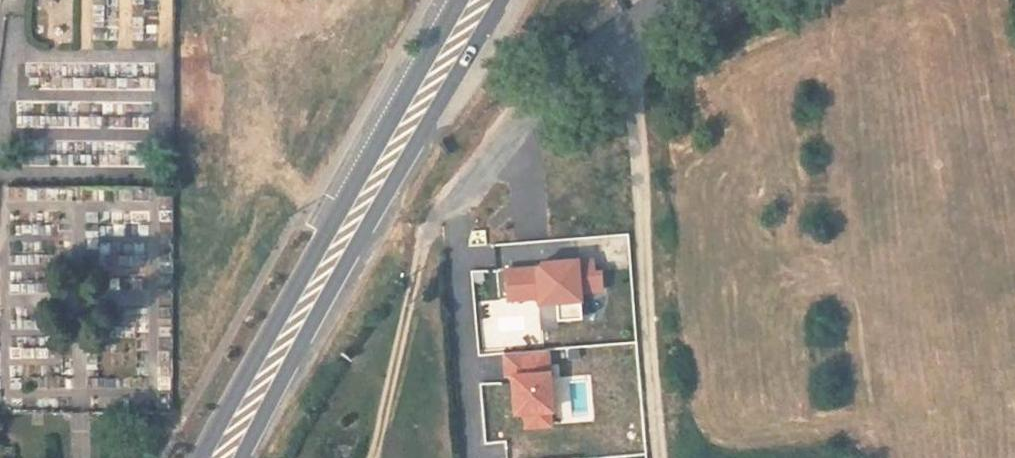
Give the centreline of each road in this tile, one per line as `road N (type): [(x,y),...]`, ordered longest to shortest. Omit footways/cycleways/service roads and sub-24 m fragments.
road 1 (primary): [(227,457),(490,0)]
road 2 (primary): [(465,0),(223,457)]
road 3 (residential): [(661,457),(628,42)]
road 4 (residential): [(471,183),(628,42)]

